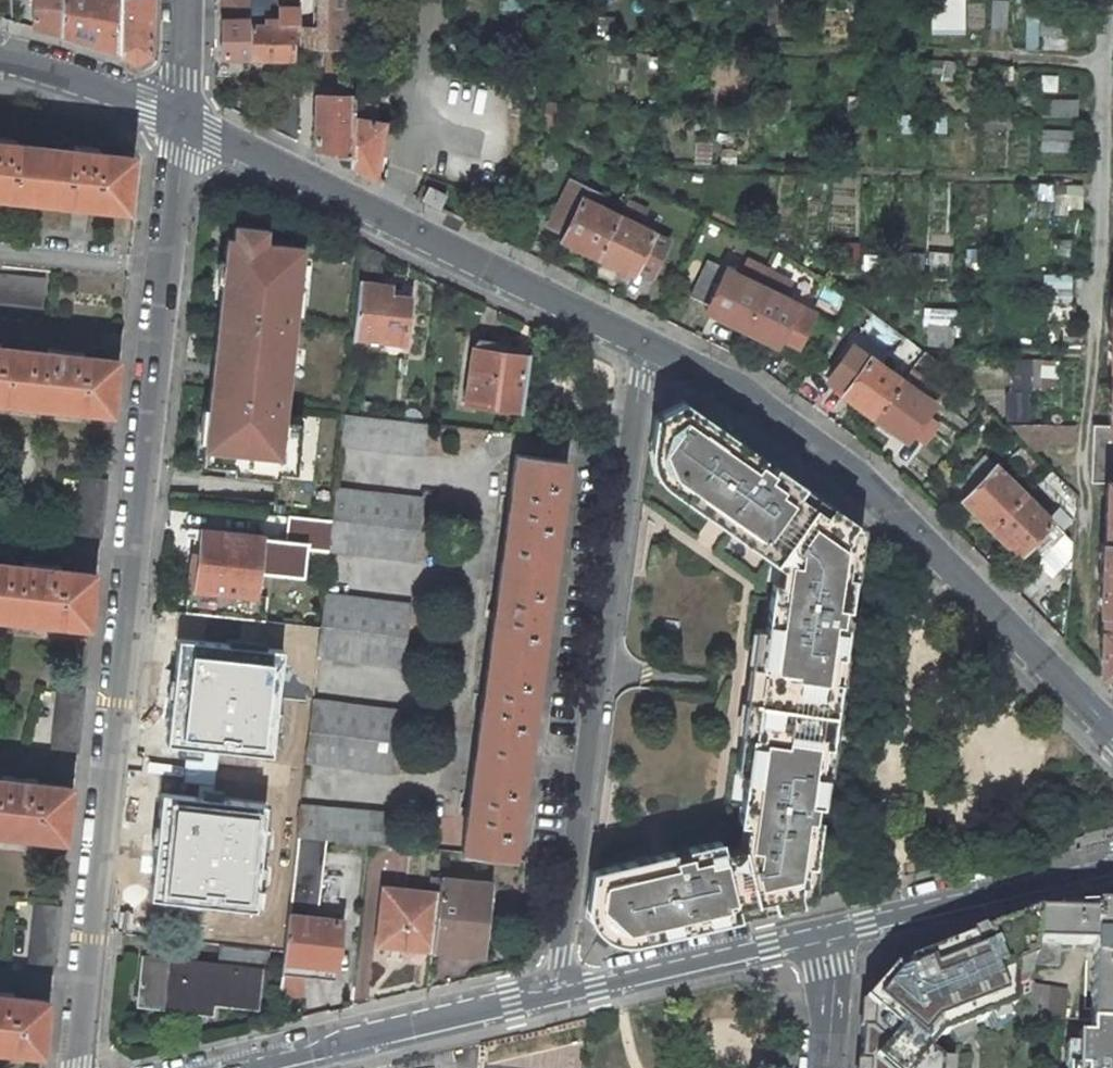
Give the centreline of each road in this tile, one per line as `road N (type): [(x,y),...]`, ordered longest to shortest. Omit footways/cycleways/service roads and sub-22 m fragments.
road 1 (residential): [(76,1067),(186,119)]
road 2 (residential): [(556,993),(647,344)]
road 3 (tertiary): [(1112,732),(862,483),(780,419),(647,344)]
road 4 (tertiary): [(647,344),(186,119)]
road 5 (track): [(1103,62),(605,46)]
road 6 (track): [(1098,179),(721,169)]
road 7 (tertiary): [(556,993),(246,1067)]
road 8 (tertiary): [(1112,861),(823,932)]
road 9 (tertiary): [(823,932),(556,993)]
road 10 (tertiary): [(186,119),(0,57)]
road 11 (residential): [(823,932),(830,965),(822,1067)]

